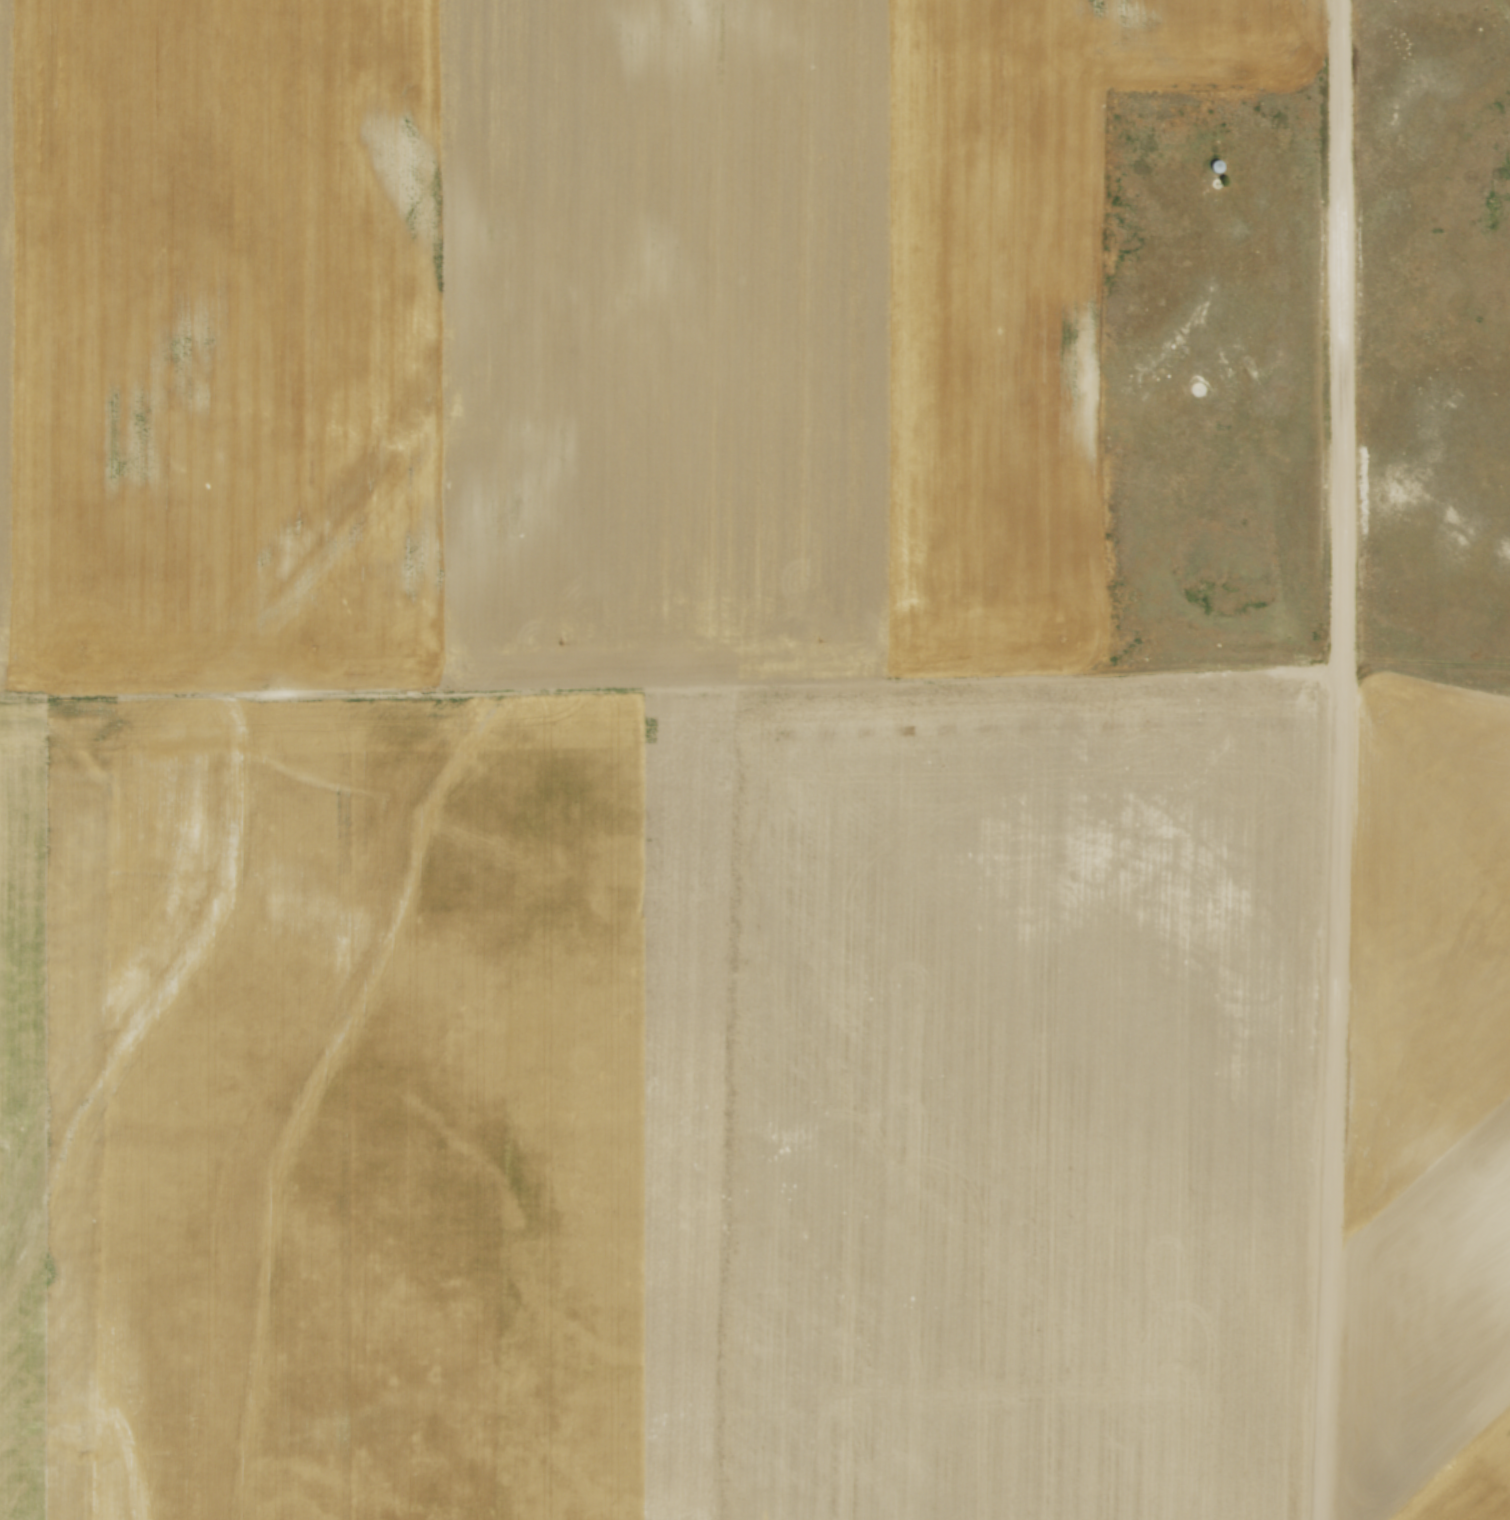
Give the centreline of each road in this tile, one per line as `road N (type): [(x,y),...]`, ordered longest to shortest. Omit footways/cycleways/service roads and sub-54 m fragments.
road 1 (residential): [(1319,1519),(1345,667),(1342,0)]

